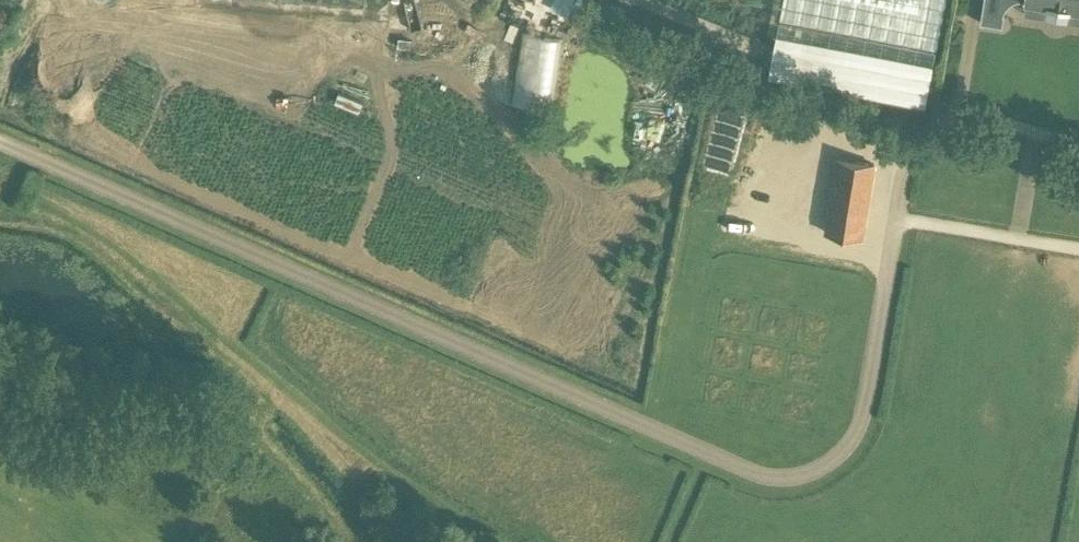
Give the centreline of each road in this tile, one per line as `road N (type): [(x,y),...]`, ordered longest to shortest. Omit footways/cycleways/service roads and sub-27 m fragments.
road 1 (track): [(1078,247),(896,218),(864,416),(820,465),(787,477),(748,474),(0,145)]
road 2 (track): [(896,218),(912,153),(959,114),(1078,149)]

